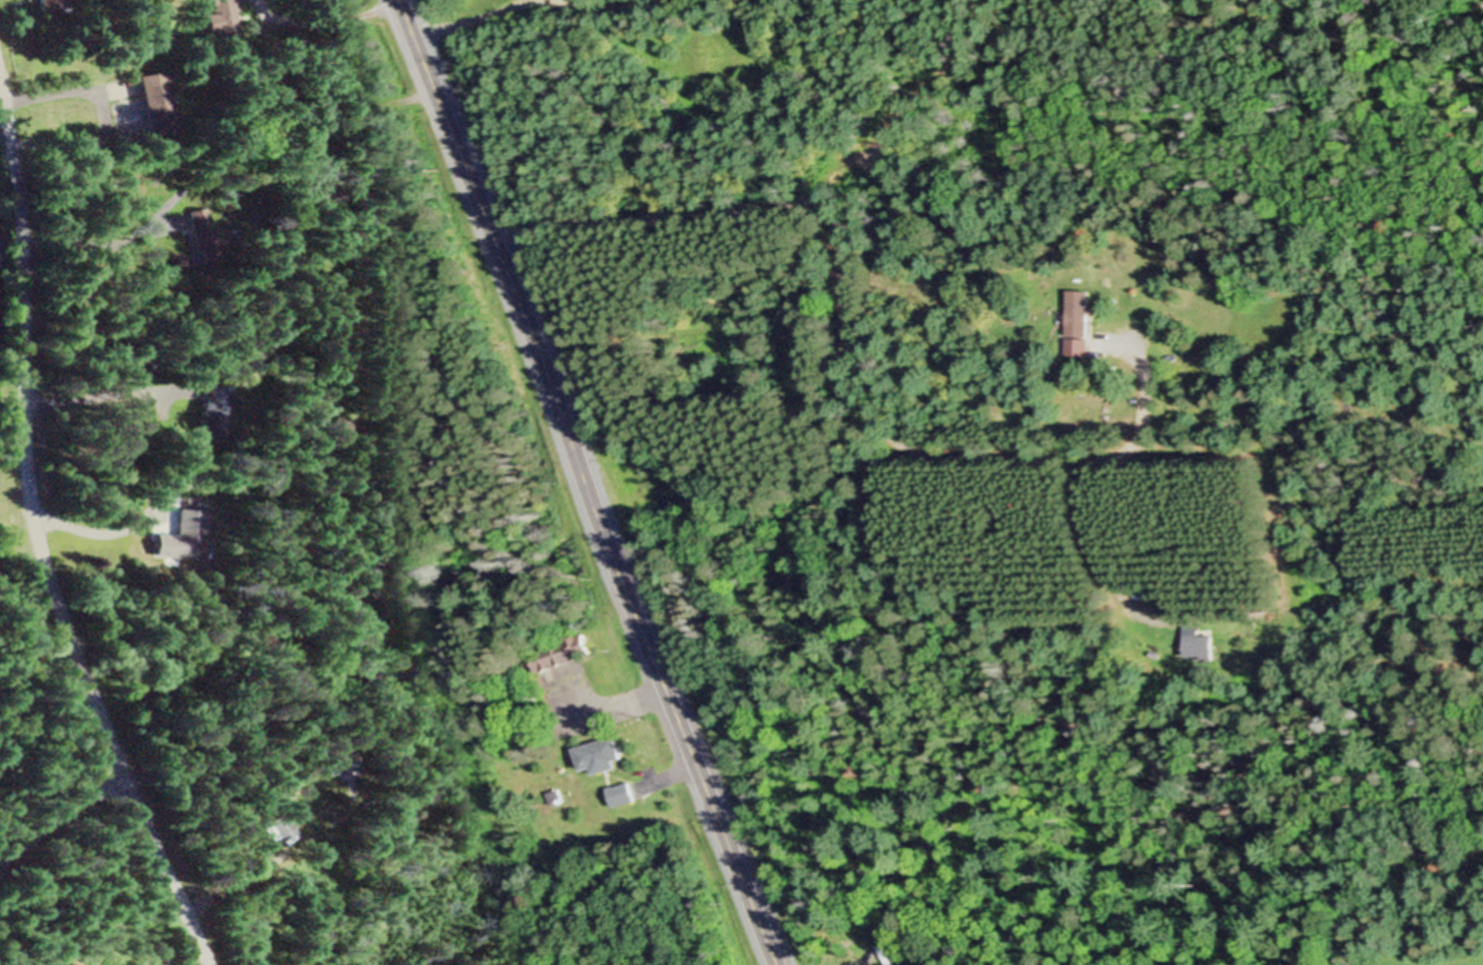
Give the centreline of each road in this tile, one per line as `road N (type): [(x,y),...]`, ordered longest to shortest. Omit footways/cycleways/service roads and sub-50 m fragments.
road 1 (primary): [(779,964),(401,0)]
road 2 (residential): [(0,75),(24,251),(21,401),(32,518),(123,771),(210,964)]

